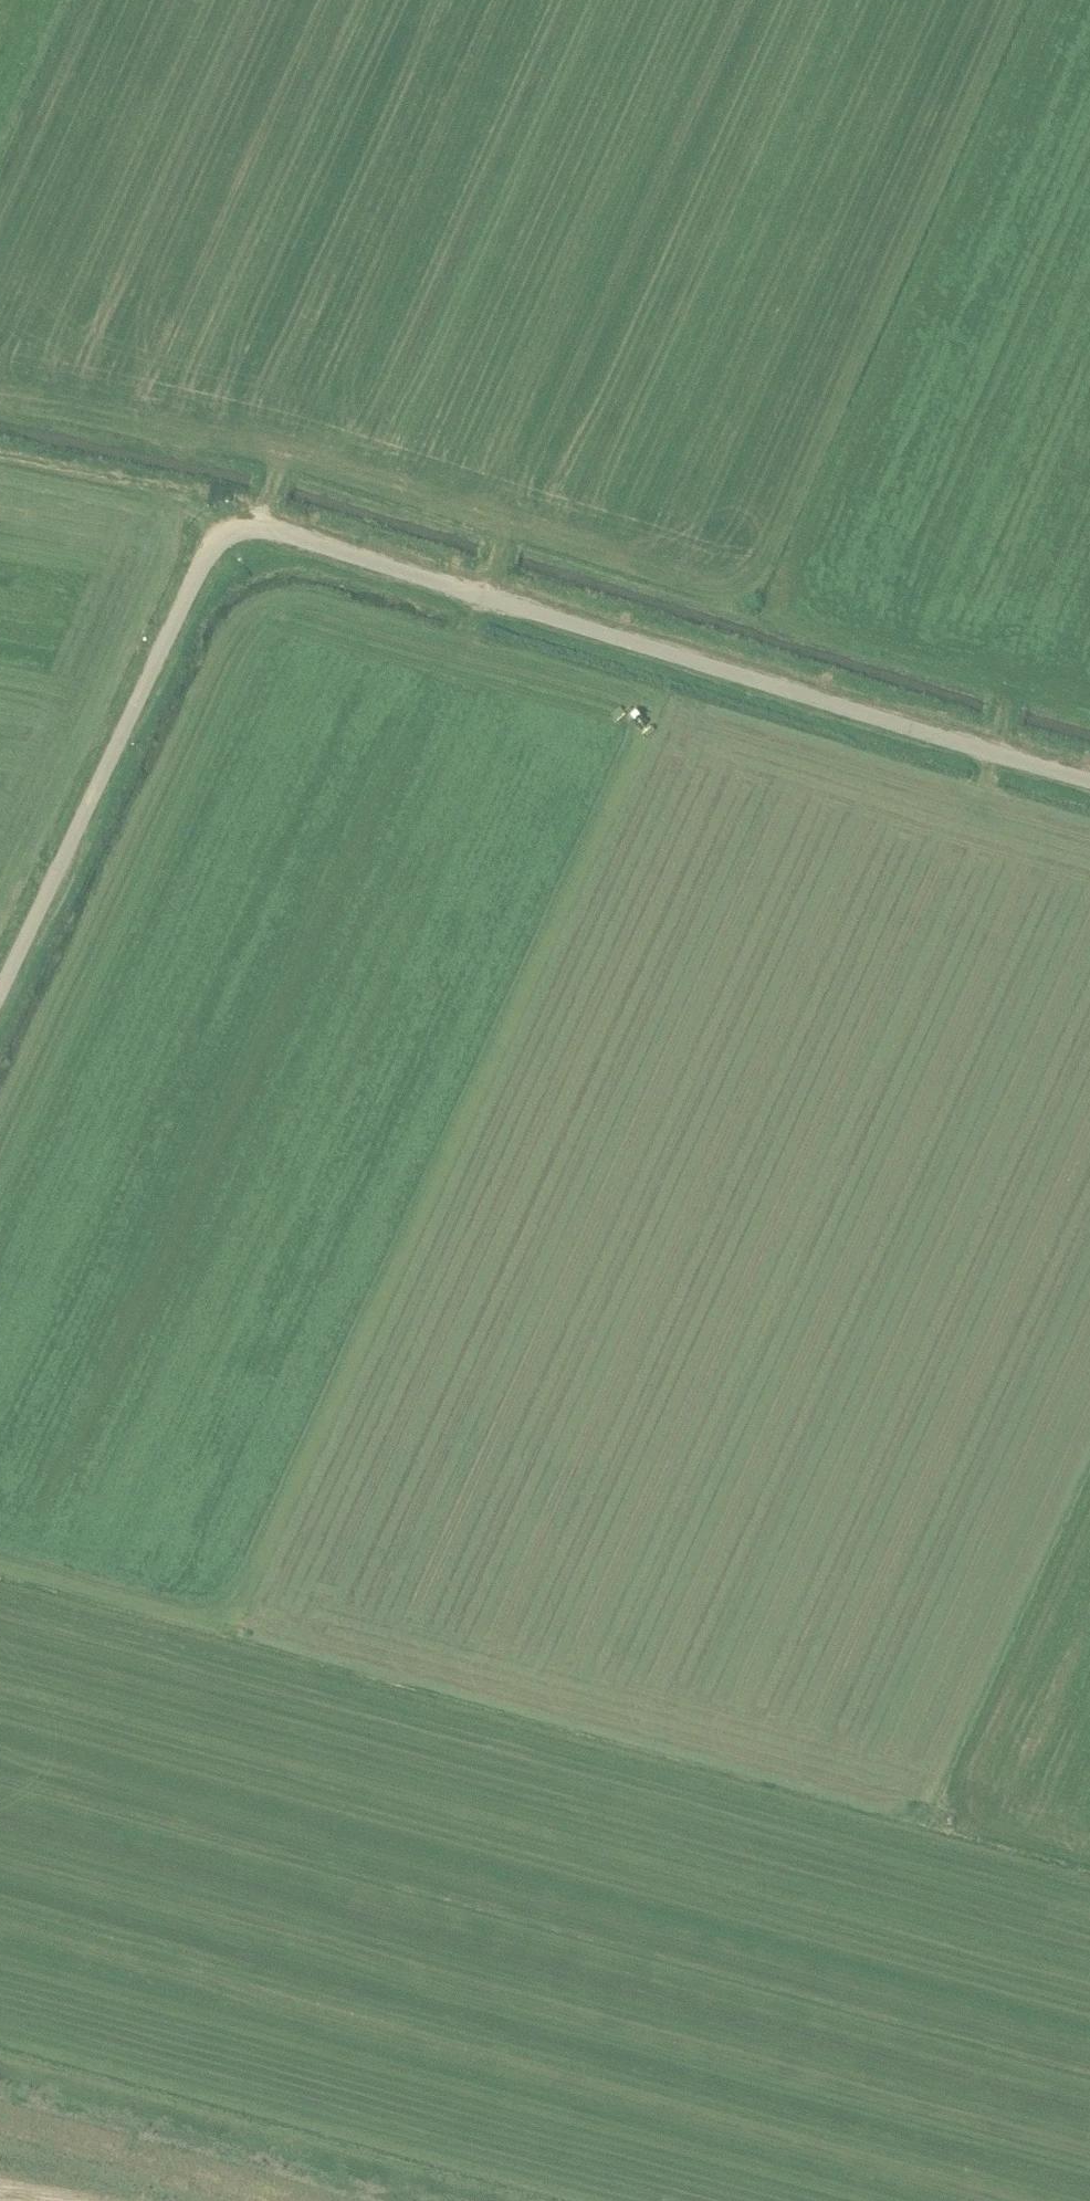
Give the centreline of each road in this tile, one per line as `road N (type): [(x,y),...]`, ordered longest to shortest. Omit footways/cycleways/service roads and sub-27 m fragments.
road 1 (unclassified): [(0,993),(213,544),(239,528),(262,528),(838,708),(1089,778)]
road 2 (track): [(239,528),(118,476),(0,452)]

